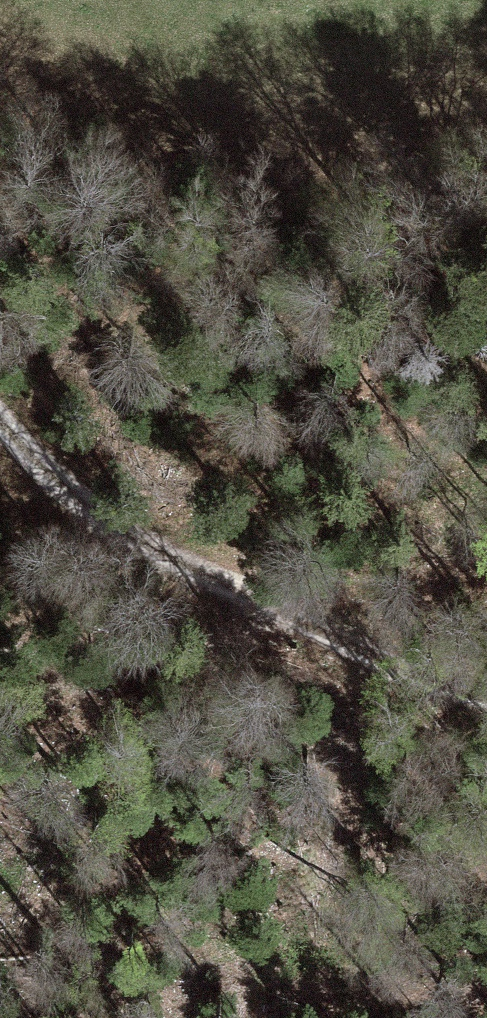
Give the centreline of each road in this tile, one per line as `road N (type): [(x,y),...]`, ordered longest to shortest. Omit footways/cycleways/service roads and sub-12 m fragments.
road 1 (track): [(486,685),(287,628),(0,403)]
road 2 (track): [(0,594),(190,558),(486,456)]

